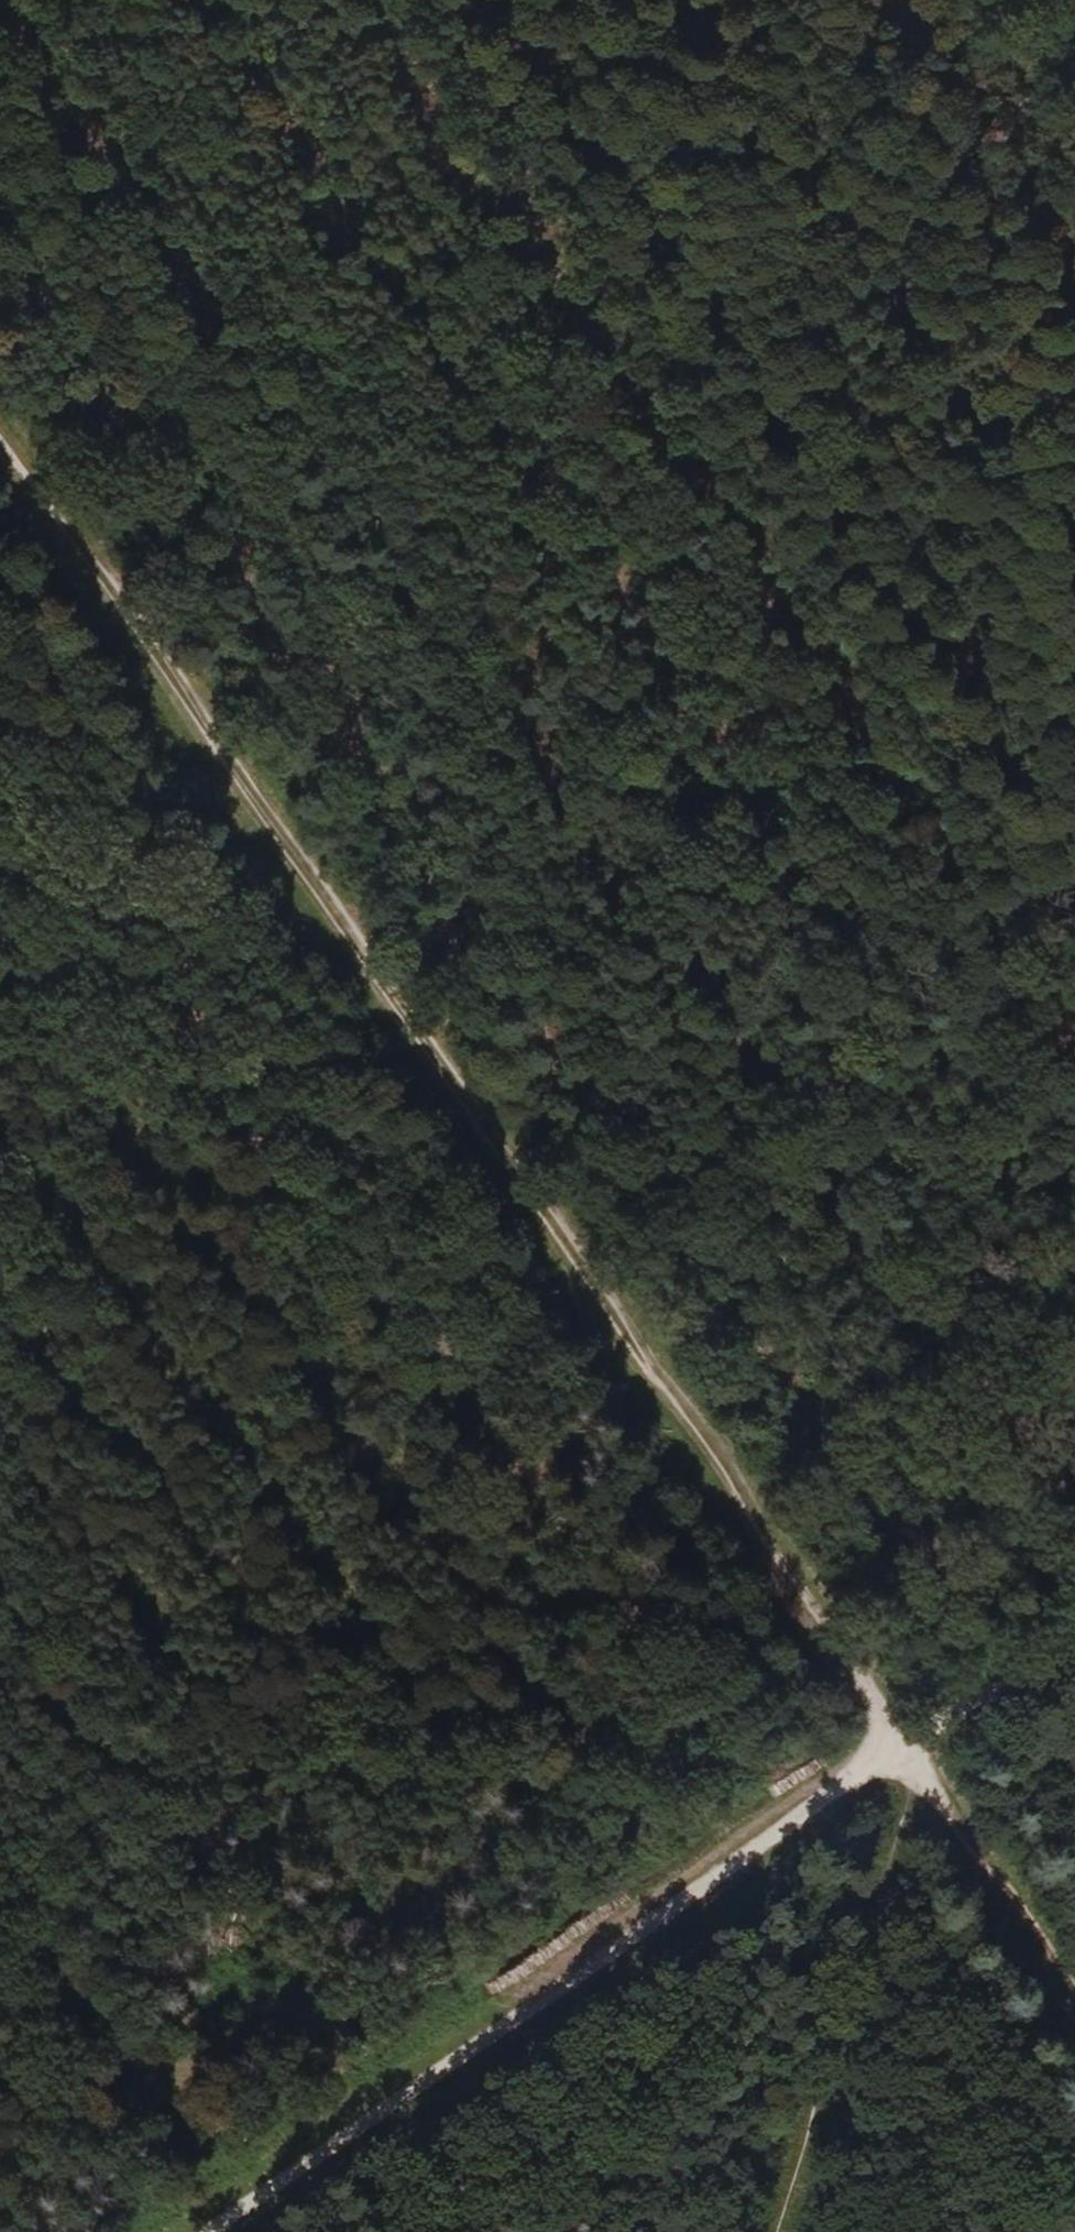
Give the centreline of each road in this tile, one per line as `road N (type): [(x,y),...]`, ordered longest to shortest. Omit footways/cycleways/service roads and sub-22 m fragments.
road 1 (track): [(1074,1657),(905,1744),(203,2231)]
road 2 (track): [(1074,2017),(905,1744)]

